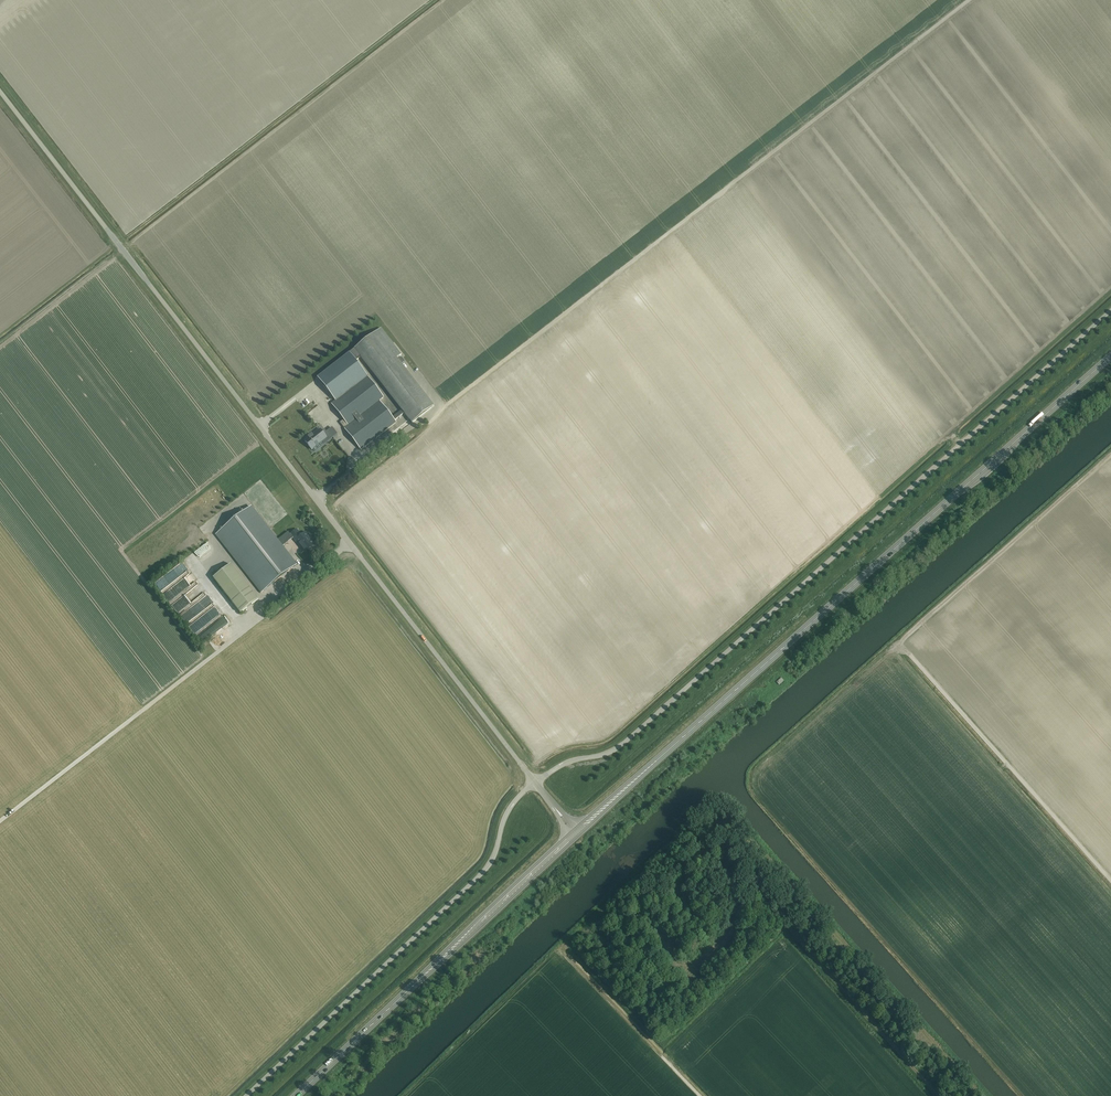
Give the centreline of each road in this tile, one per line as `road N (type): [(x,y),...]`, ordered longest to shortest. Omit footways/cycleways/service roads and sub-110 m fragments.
road 1 (unclassified): [(534,781),(0,91)]
road 2 (unclassified): [(534,781),(565,763),(614,751),(1110,310)]
road 3 (trunk): [(578,831),(1110,356)]
road 4 (unclassified): [(246,1095),(492,862),(504,815),(534,781)]
road 5 (trunk): [(296,1095),(572,837)]
road 6 (track): [(776,910),(942,1095)]

